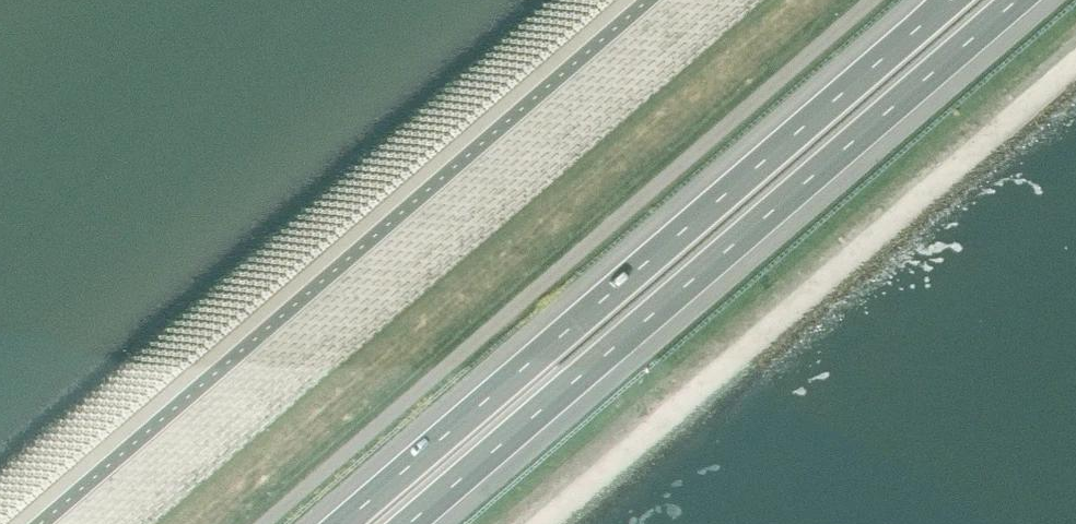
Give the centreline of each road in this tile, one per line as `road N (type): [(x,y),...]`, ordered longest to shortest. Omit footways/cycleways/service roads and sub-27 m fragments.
road 1 (motorway): [(951,0),(343,523)]
road 2 (motorway): [(408,523),(1016,0)]

